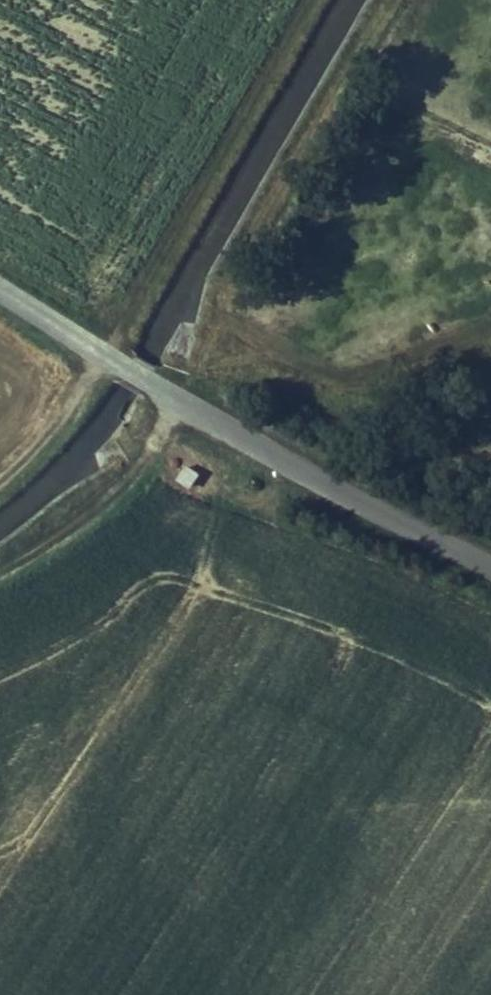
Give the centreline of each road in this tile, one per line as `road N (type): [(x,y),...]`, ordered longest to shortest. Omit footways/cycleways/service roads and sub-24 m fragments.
road 1 (tertiary): [(490,560),(300,463),(0,285)]
road 2 (track): [(181,394),(123,484),(0,588)]
road 3 (track): [(97,345),(40,444),(0,473)]

